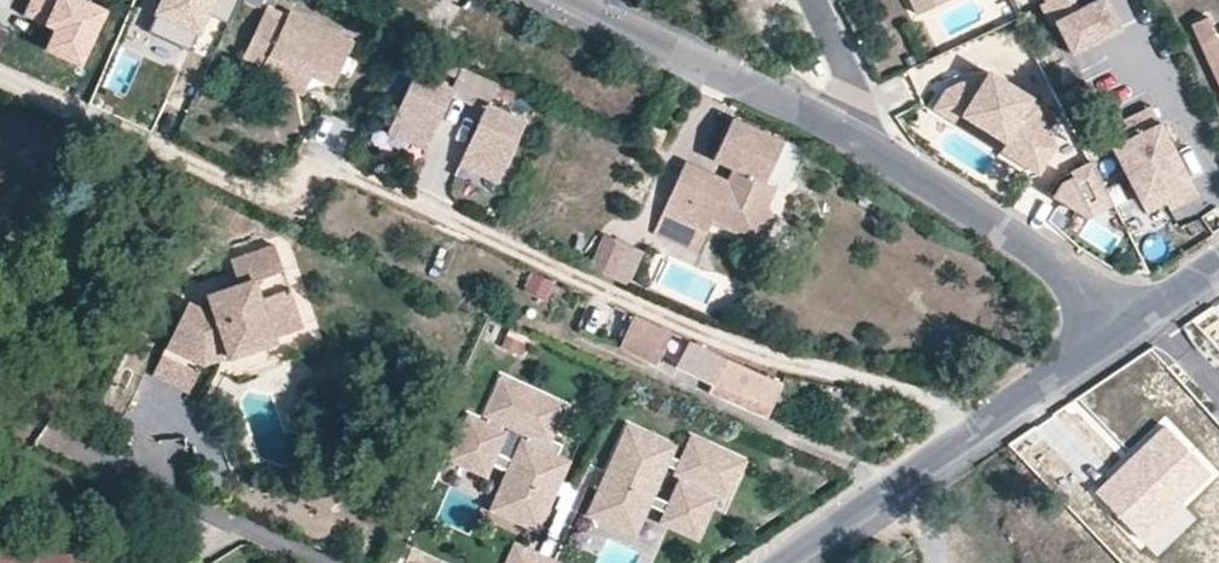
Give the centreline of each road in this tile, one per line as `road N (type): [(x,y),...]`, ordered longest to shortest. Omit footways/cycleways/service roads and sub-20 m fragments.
road 1 (residential): [(1124,336),(1036,257),(849,138),(566,0)]
road 2 (residential): [(785,562),(1124,336)]

